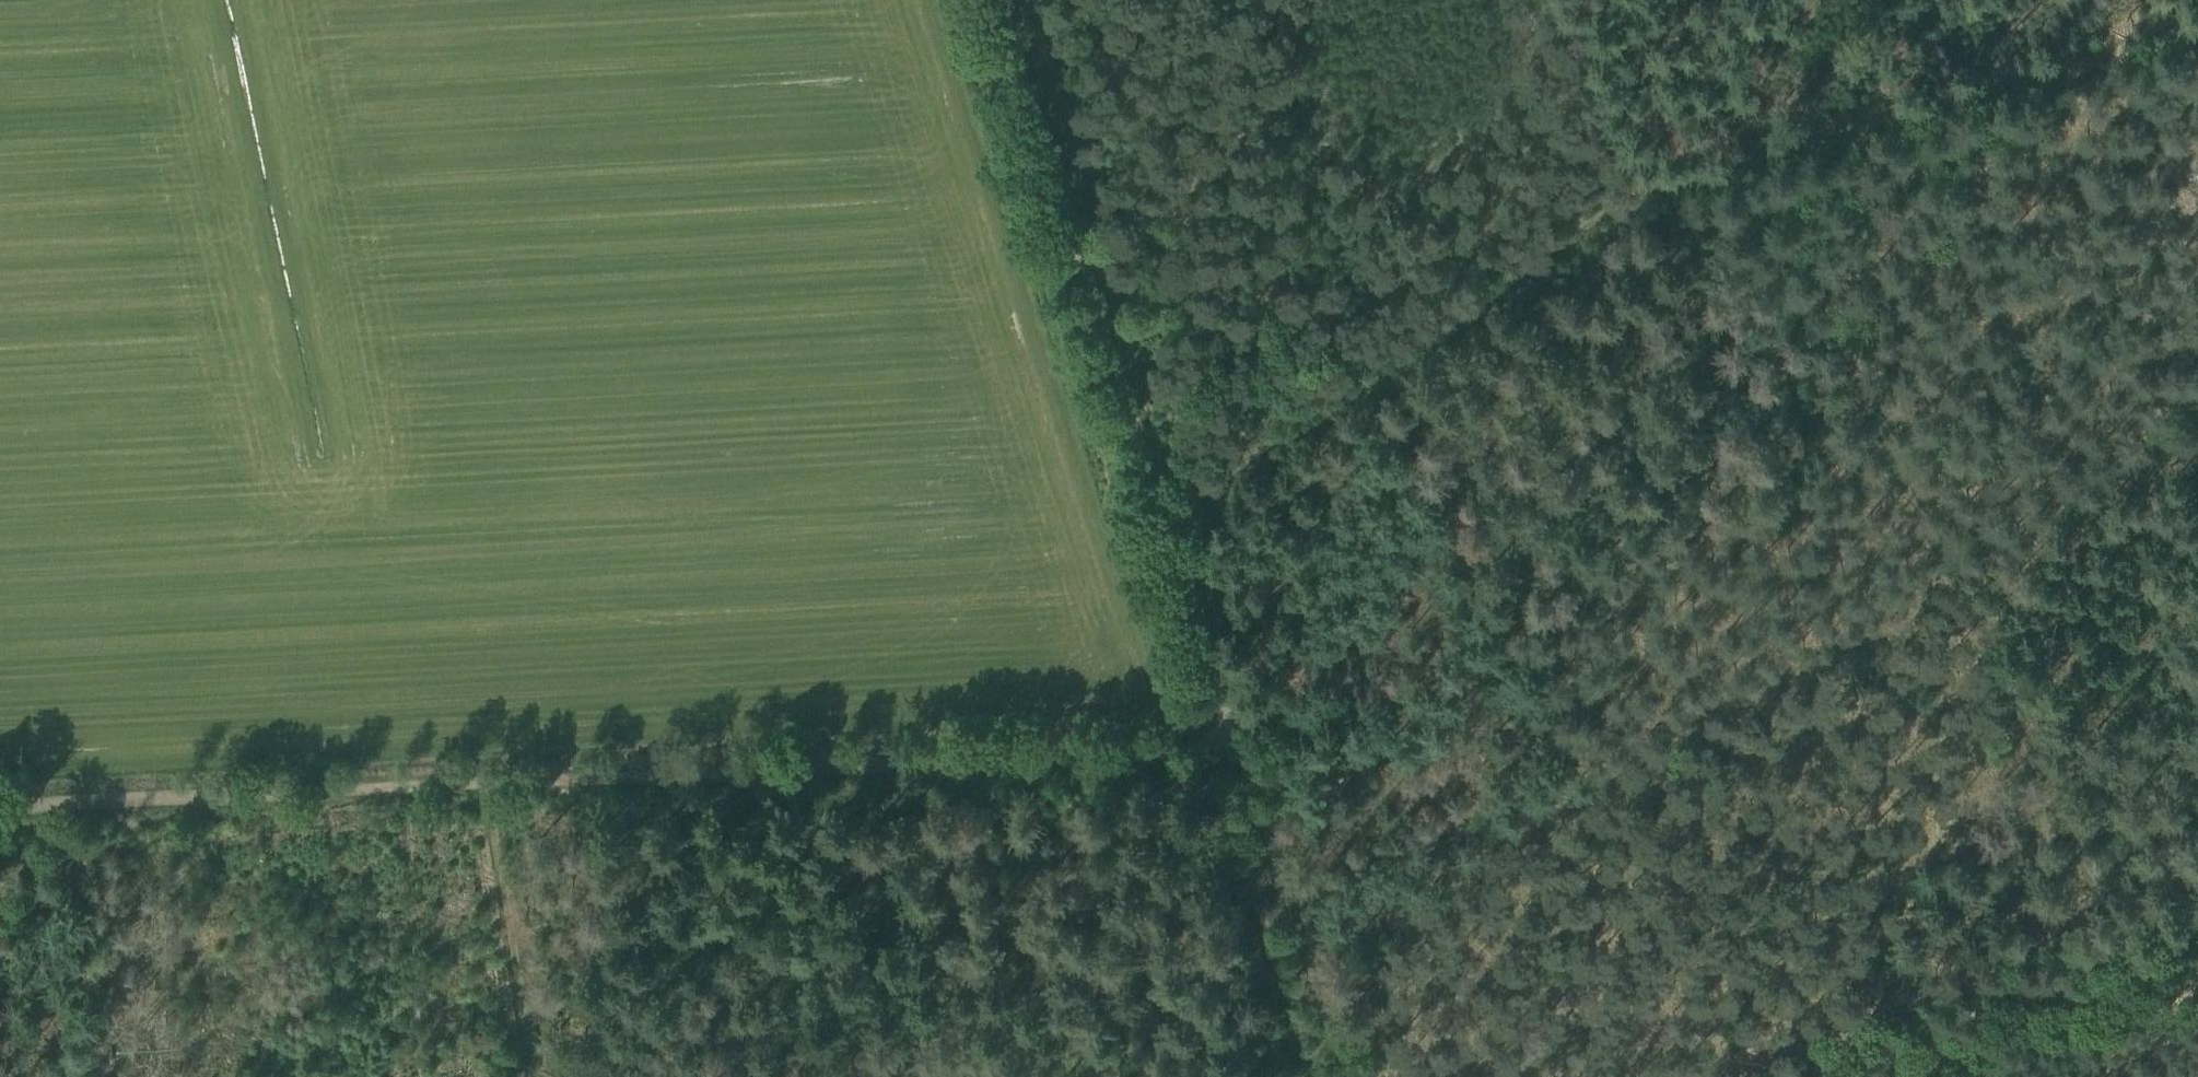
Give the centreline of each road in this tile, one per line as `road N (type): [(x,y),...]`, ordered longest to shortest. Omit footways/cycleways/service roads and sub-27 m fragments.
road 1 (track): [(1236,748),(0,813)]
road 2 (track): [(1236,748),(1002,0)]
road 3 (track): [(1347,1076),(1236,748)]

